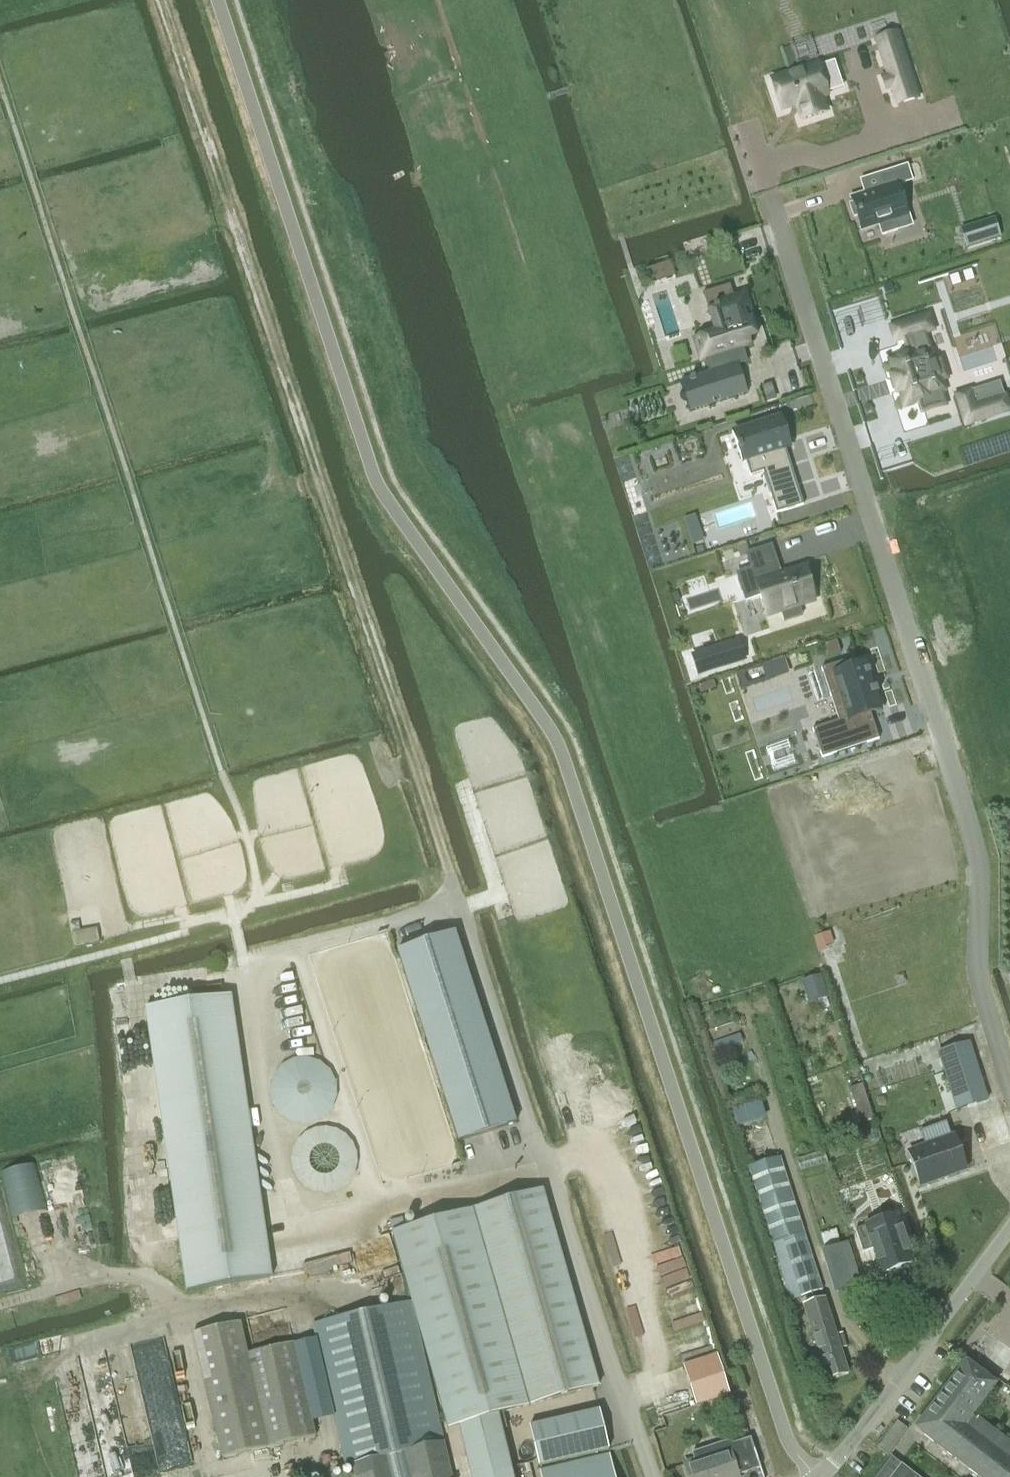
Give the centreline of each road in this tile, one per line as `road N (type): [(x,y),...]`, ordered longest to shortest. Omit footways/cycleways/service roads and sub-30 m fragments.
road 1 (track): [(544,1162),(160,0)]
road 2 (residential): [(708,0),(975,852),(980,986),(1009,1084)]
road 3 (track): [(0,1306),(145,1278),(179,1309),(296,1295),(288,1252),(312,1235),(547,1169)]
road 4 (unclassified): [(820,1476),(1009,1229)]

